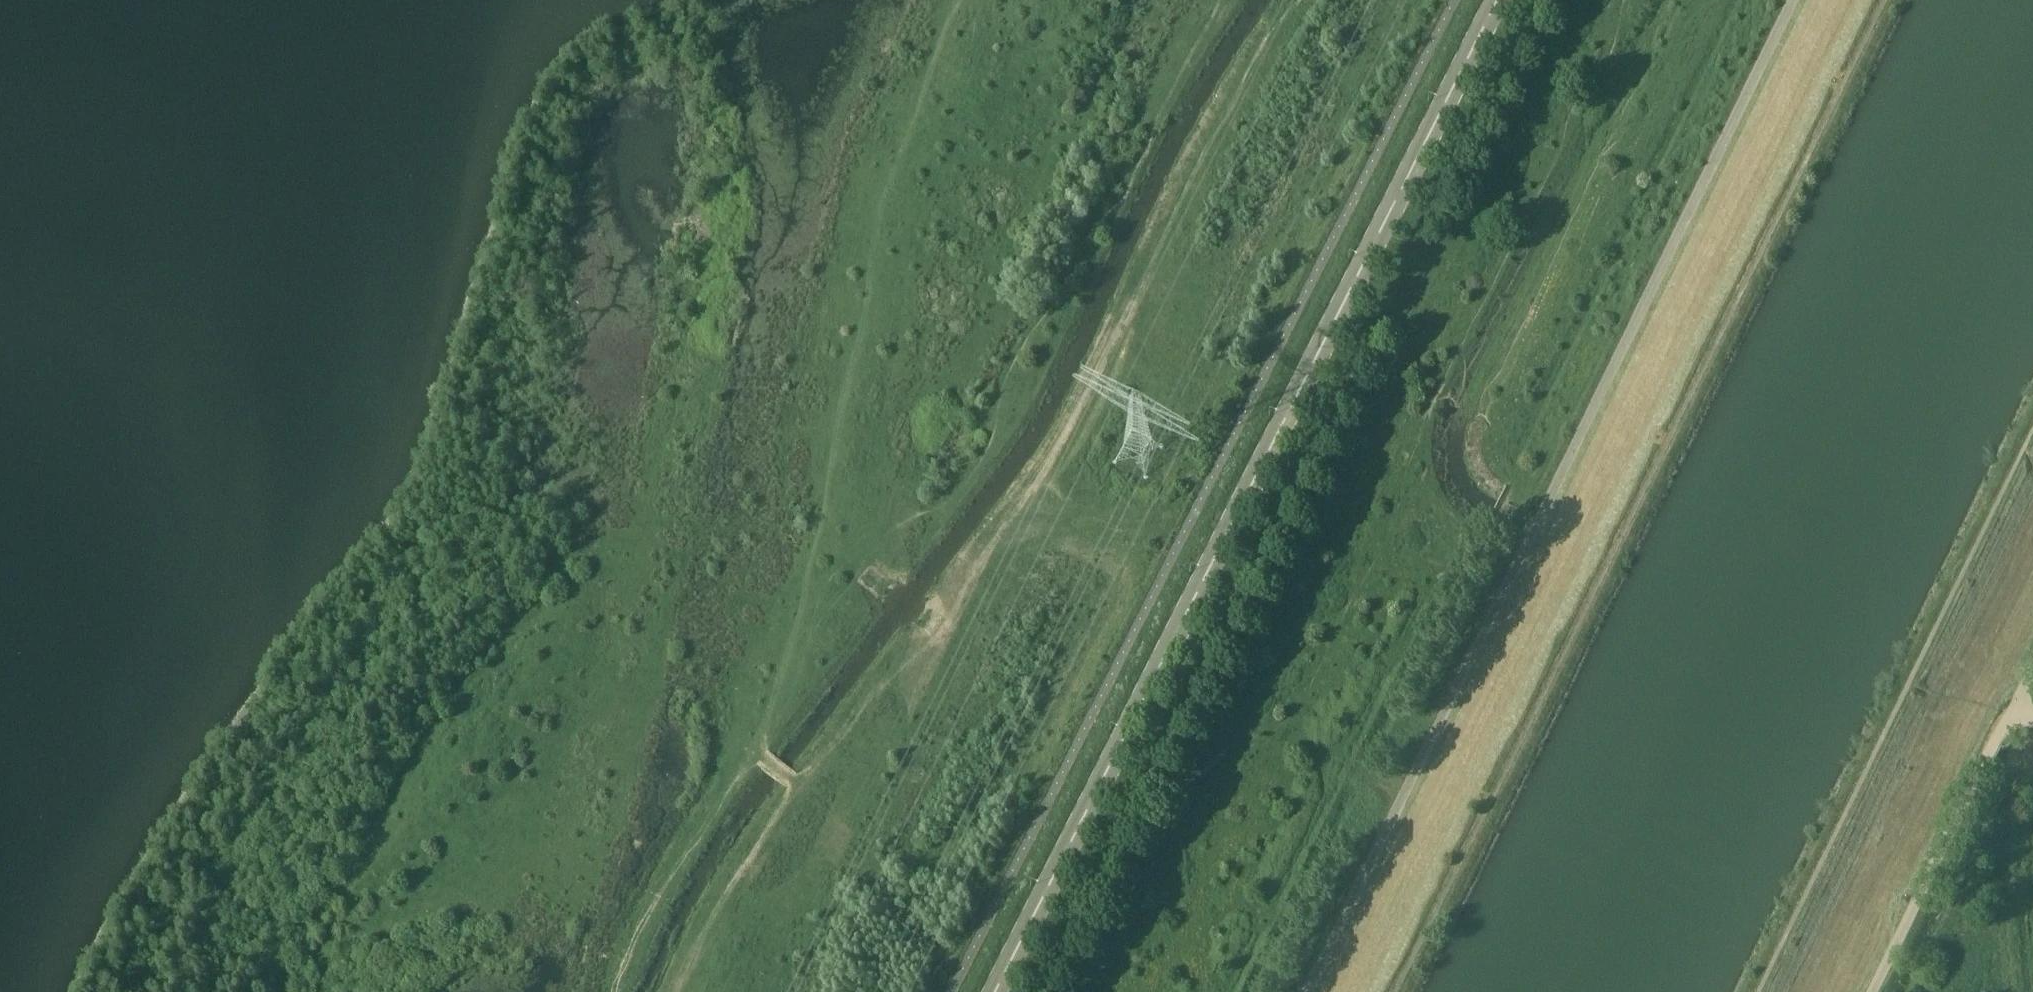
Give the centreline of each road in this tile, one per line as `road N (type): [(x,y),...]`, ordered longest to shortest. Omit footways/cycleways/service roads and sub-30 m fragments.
road 1 (tertiary): [(997,991),(1500,0)]
road 2 (unclassified): [(1306,991),(1793,0)]
road 3 (unclassified): [(1876,991),(2013,710)]

